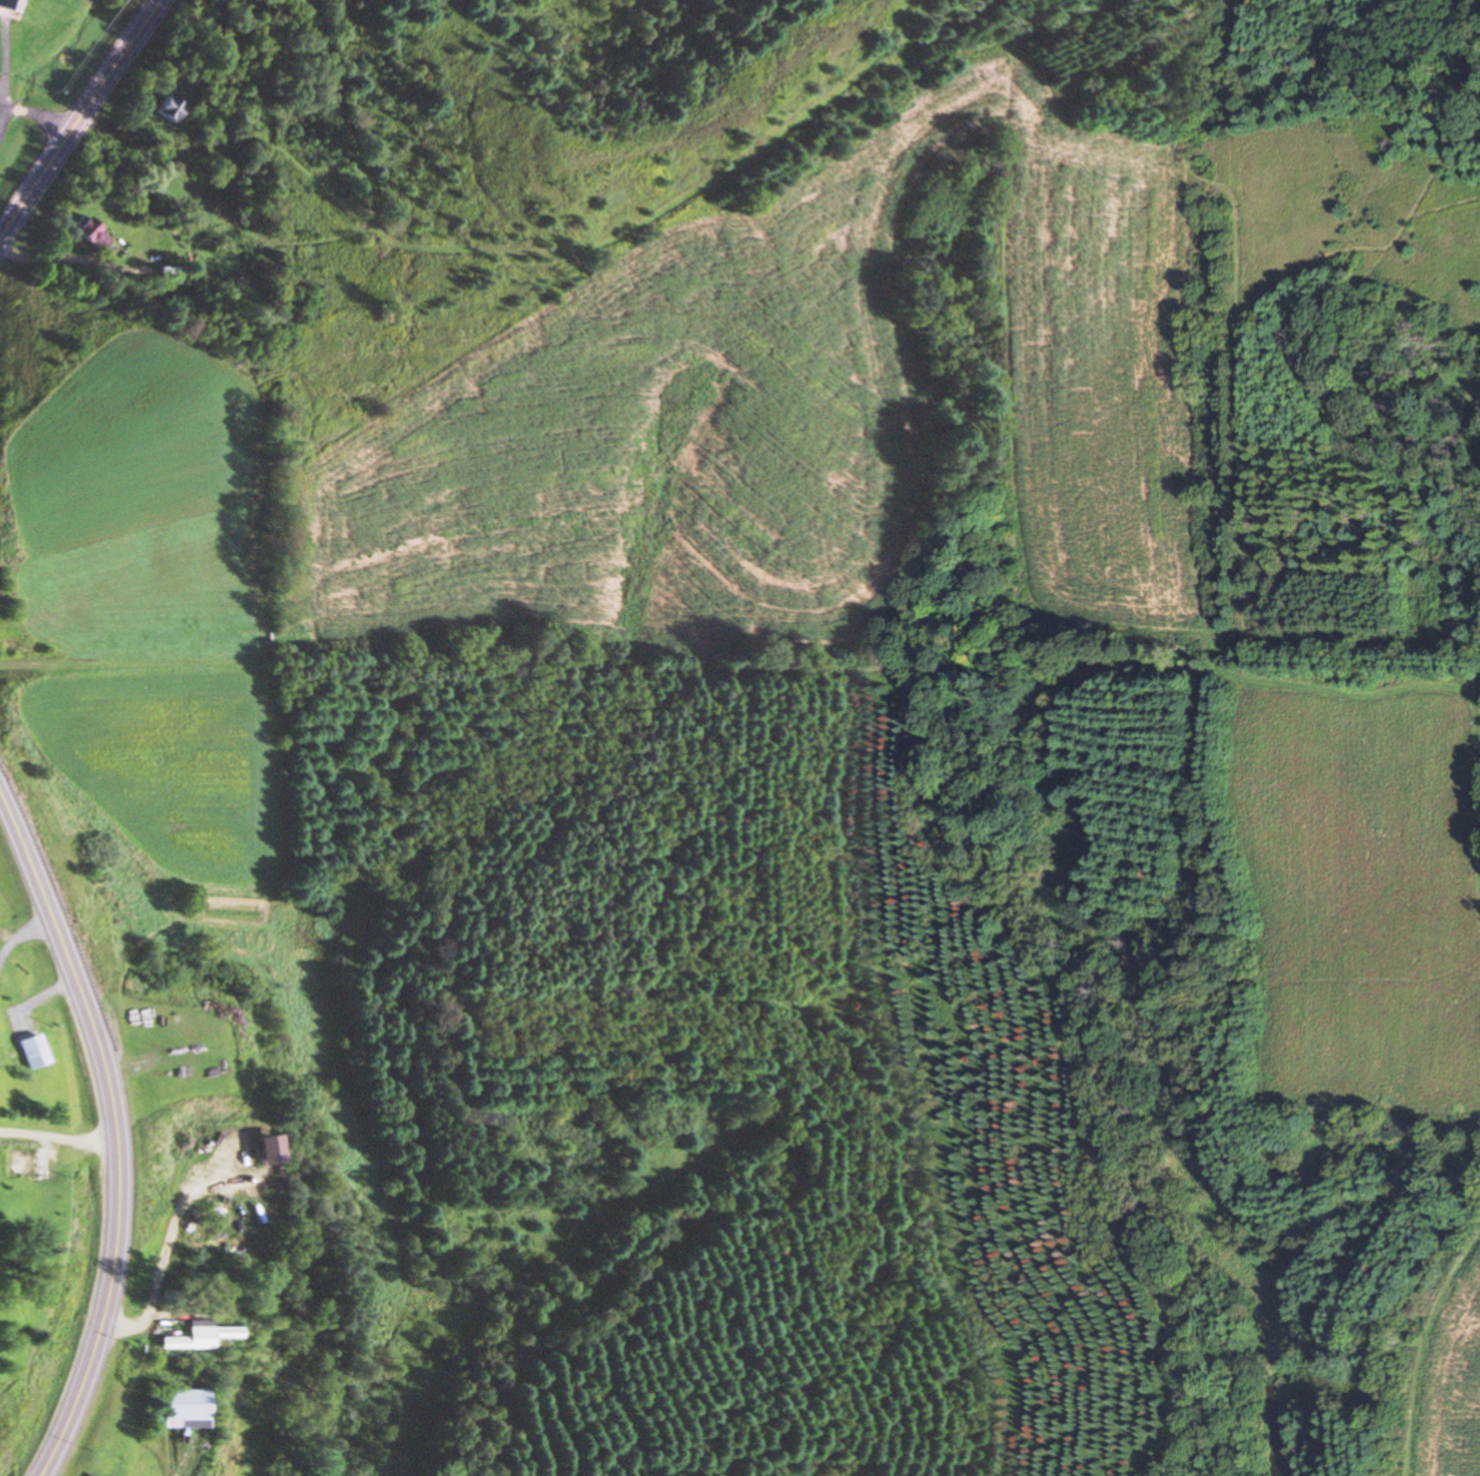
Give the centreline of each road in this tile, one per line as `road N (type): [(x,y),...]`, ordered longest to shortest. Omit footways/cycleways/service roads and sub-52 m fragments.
road 1 (primary): [(41,1475),(79,1405),(103,1333),(118,1260),(119,1185),(106,1089),(79,1002),(0,805)]
road 2 (primary): [(0,233),(157,0)]

